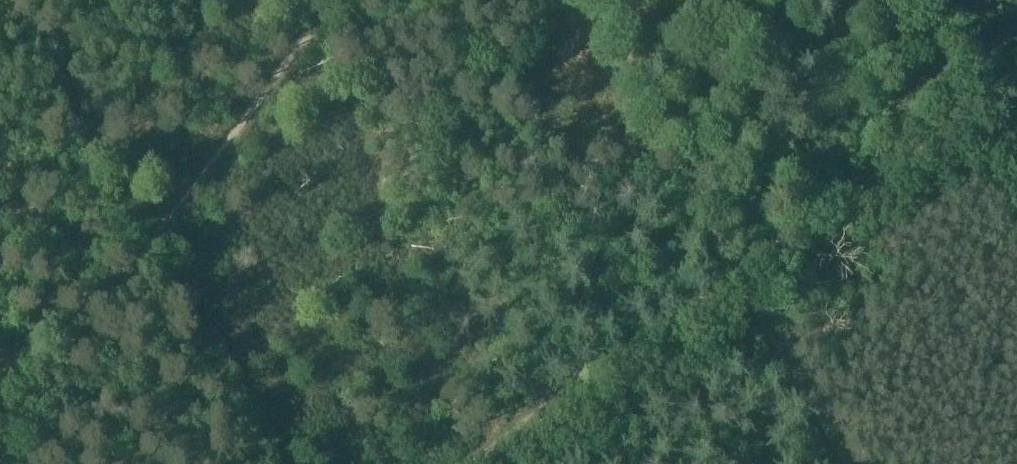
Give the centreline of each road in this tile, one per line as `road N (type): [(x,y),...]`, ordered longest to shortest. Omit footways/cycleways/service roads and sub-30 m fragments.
road 1 (track): [(605,0),(855,463)]

